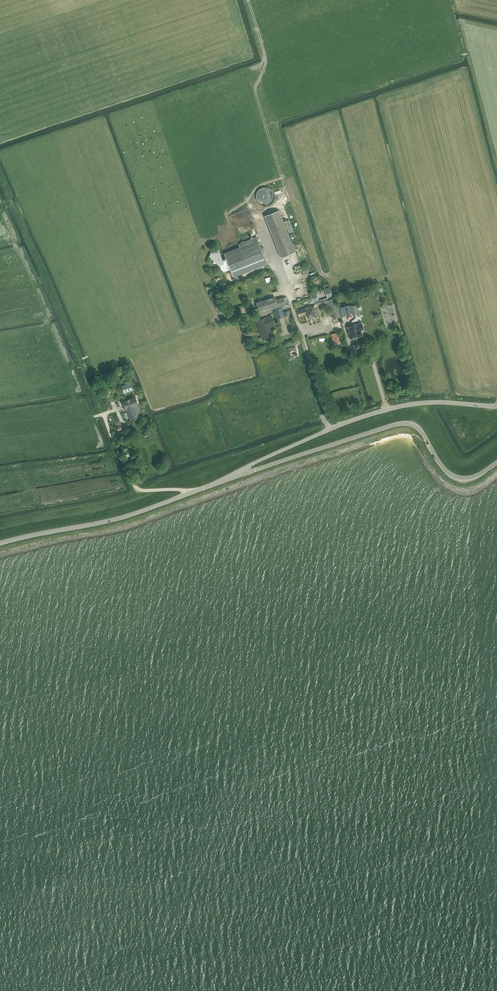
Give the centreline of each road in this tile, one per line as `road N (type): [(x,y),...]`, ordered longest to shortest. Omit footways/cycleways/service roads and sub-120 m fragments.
road 1 (tertiary): [(226,478),(403,423),(421,430),(453,475),(475,477),(496,462)]
road 2 (unclassified): [(226,478),(385,410),(433,402),(496,406)]
road 3 (tertiary): [(0,543),(131,515),(226,478)]
road 4 (track): [(247,0),(265,64),(255,88),(284,186)]
road 5 (track): [(142,491),(0,528)]

